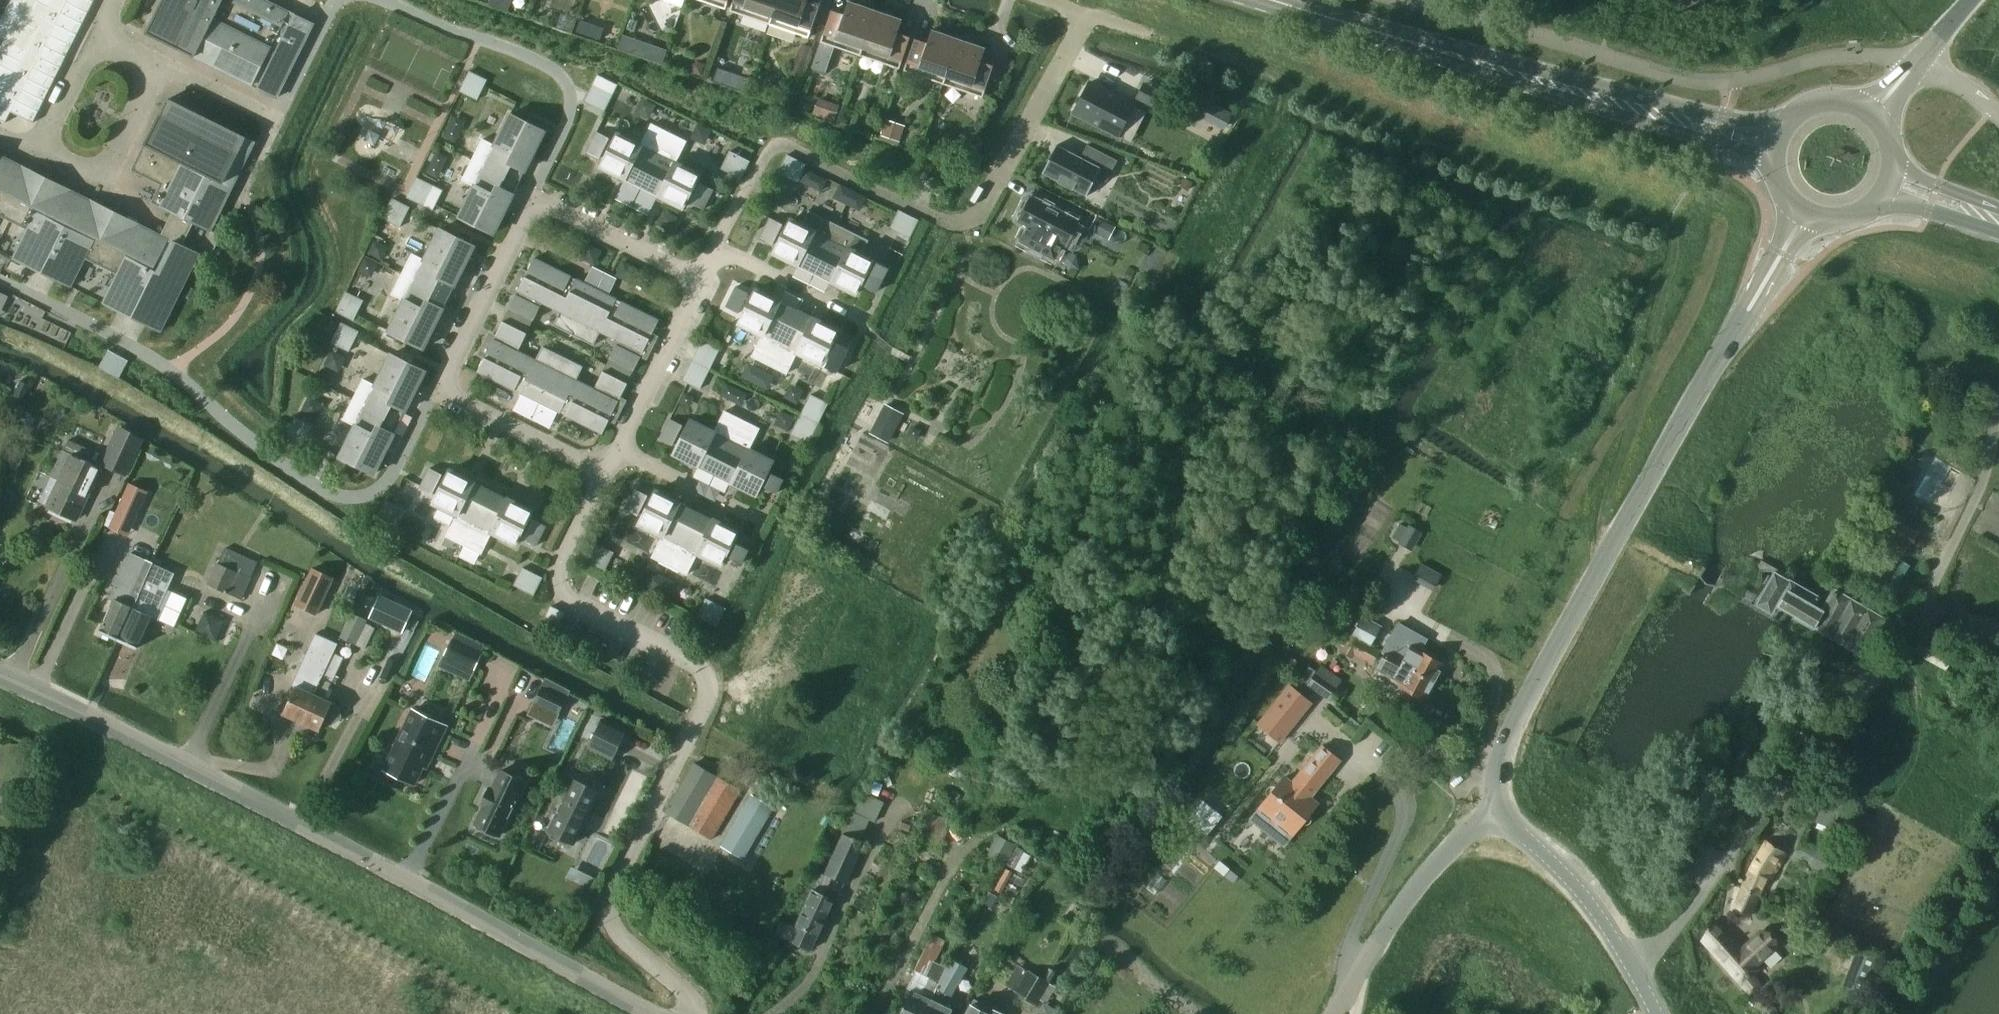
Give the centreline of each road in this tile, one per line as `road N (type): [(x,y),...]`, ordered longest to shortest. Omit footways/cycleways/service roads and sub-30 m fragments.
road 1 (track): [(1085,15),(1208,51),(1665,229),(1676,249),(1609,511),(1627,534)]
road 2 (unclassified): [(654,1013),(300,824),(0,676)]
road 3 (unclassified): [(1634,972),(1664,948),(1926,613),(1998,416)]
road 4 (residential): [(602,481),(444,394),(535,199),(700,278)]
road 5 (unclassified): [(696,1013),(615,932),(608,913),(611,891),(711,687),(696,666),(552,582)]
road 6 (tertiary): [(1481,816),(1510,745),(1738,328)]
road 7 (primary): [(1383,34),(1401,47),(1759,154),(1776,170)]
road 8 (primary): [(1790,120),(1724,117),(1383,34)]
road 9 (residential): [(1044,0),(1085,15),(975,212),(960,222),(922,212)]
road 10 (unclassified): [(1338,1013),(1439,861),(1481,816)]
road 11 (tertiary): [(1634,972),(1578,882),(1481,816)]
road 12 (residential): [(863,324),(716,249),(700,278)]
road 13 (residential): [(700,278),(619,447)]
road 14 (residential): [(764,524),(619,447)]
road 15 (tertiary): [(1785,192),(1787,216),(1738,328)]
road 16 (tertiary): [(1738,328),(1808,230),(1827,219)]
road 17 (primary): [(1874,206),(1911,206),(1998,228)]
road 18 (primary): [(1998,213),(1907,171),(1896,155)]

